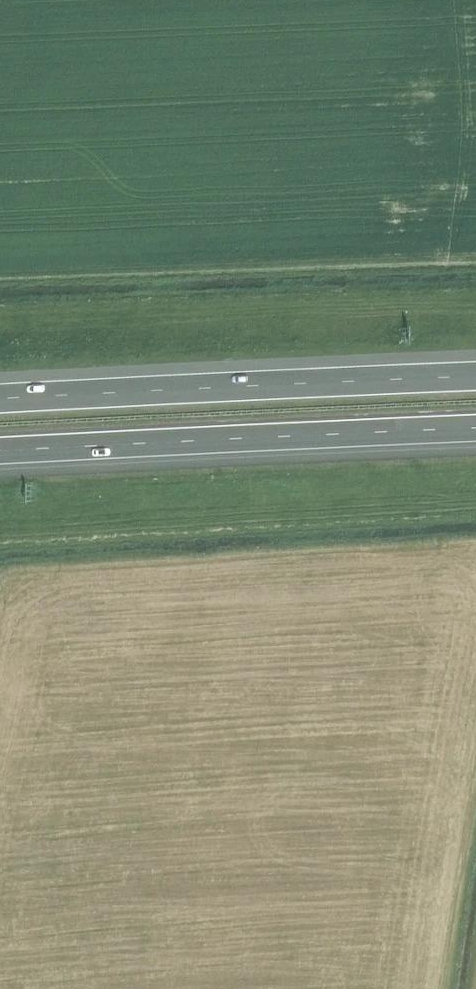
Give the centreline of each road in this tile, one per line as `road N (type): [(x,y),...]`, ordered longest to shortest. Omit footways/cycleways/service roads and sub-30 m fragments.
road 1 (motorway): [(475,376),(0,399)]
road 2 (motorway): [(0,451),(475,428)]

